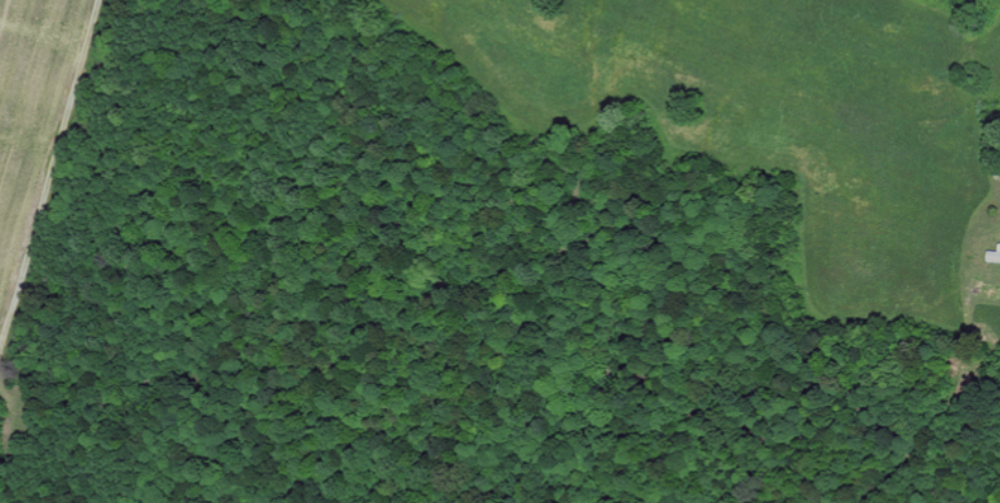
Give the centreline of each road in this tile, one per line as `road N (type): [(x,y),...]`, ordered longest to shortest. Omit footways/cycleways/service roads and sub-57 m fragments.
road 1 (residential): [(88,0),(49,209),(0,367)]

